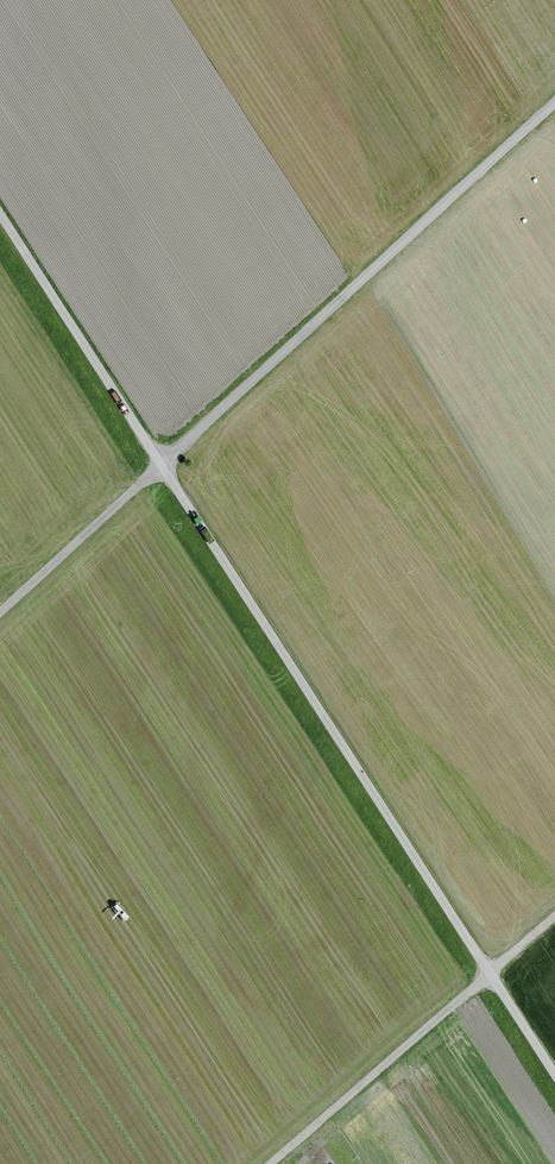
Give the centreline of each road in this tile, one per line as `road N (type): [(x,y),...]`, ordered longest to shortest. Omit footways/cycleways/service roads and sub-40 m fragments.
road 1 (track): [(163,465),(554,1071)]
road 2 (track): [(554,103),(163,465)]
road 3 (track): [(274,1163),(554,918)]
road 4 (track): [(0,206),(163,465)]
road 5 (track): [(163,465),(0,612)]

